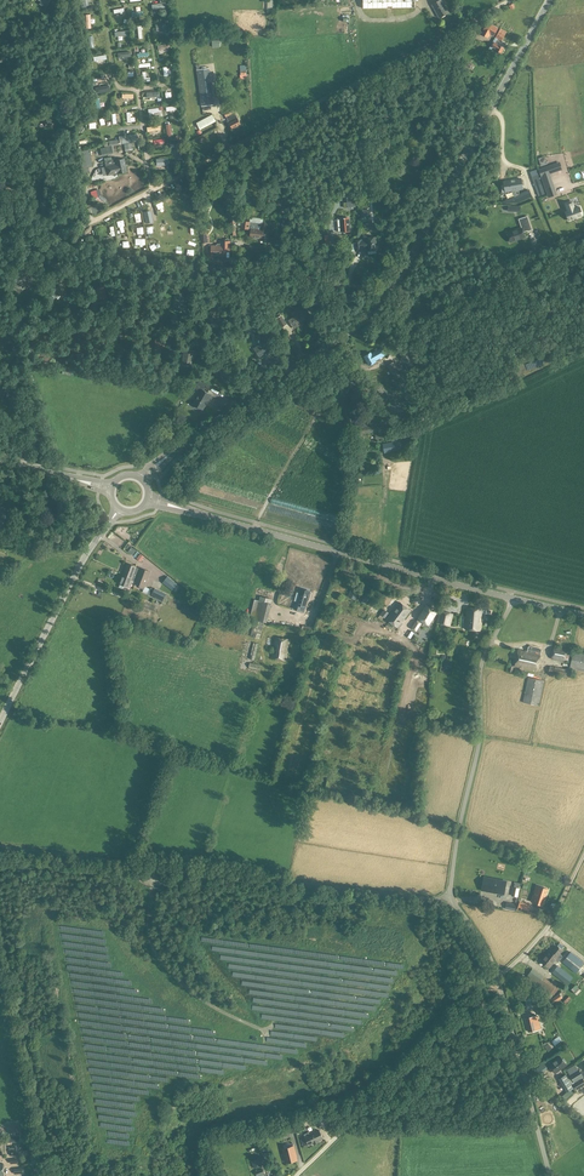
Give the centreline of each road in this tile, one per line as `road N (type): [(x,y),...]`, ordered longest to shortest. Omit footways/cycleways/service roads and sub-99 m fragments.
road 1 (unclassified): [(43,248),(511,0)]
road 2 (unclassified): [(451,899),(0,847)]
road 3 (track): [(583,856),(547,929),(295,1175)]
road 4 (tertiary): [(513,599),(147,499)]
road 5 (unclassified): [(43,248),(388,294)]
road 6 (tertiary): [(388,294),(549,0)]
road 7 (unclassified): [(451,899),(480,736),(480,666),(513,599)]
road 8 (tertiary): [(142,480),(363,323),(388,294)]
road 9 (unclassified): [(551,1175),(498,979),(451,899)]
road 10 (track): [(266,386),(135,307),(24,310)]
road 11 (tertiary): [(0,724),(76,573),(119,510)]
road 12 (track): [(394,286),(444,288),(452,296),(583,315)]
road 13 (track): [(583,233),(444,288)]

